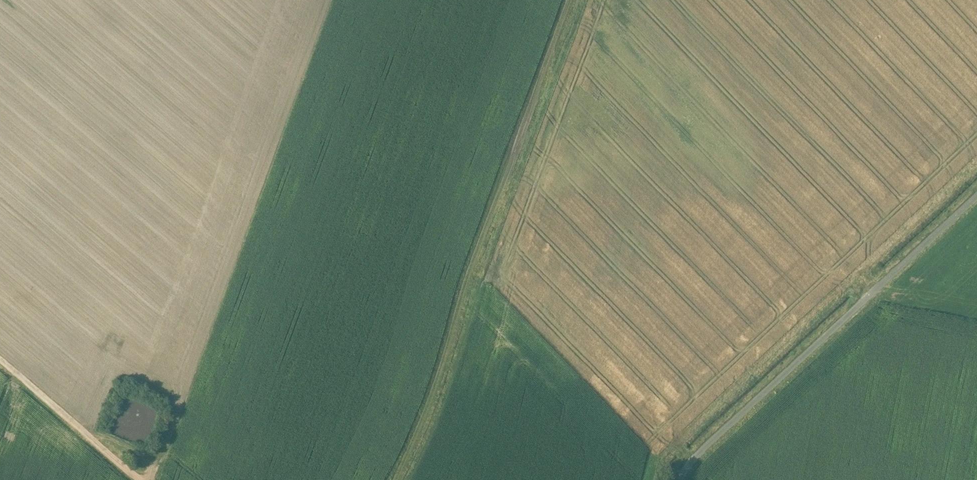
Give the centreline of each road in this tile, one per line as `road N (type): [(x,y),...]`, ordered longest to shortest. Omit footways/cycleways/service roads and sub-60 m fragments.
road 1 (track): [(402,479),(445,385),(483,253),(580,0)]
road 2 (track): [(976,201),(678,479)]
road 3 (track): [(0,364),(139,479)]

